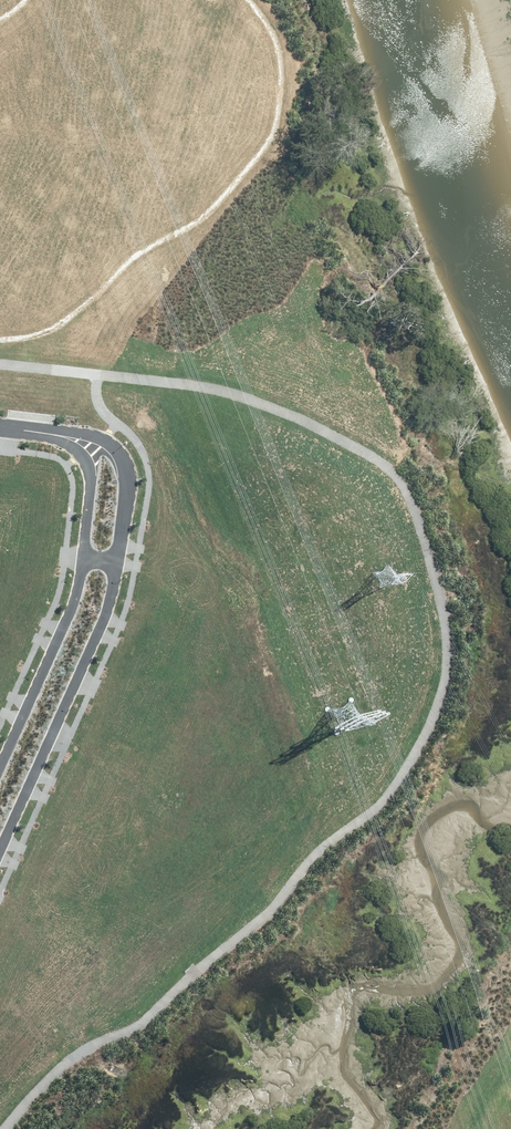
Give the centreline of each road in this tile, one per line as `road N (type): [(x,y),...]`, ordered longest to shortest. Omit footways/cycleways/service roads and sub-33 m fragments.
road 1 (residential): [(118,558),(111,605),(0,848)]
road 2 (residential): [(0,760),(69,615),(82,554)]
road 3 (residential): [(28,430),(89,437),(118,450),(128,483),(118,558)]
road 4 (residential): [(82,554),(91,492),(81,452),(28,430)]

